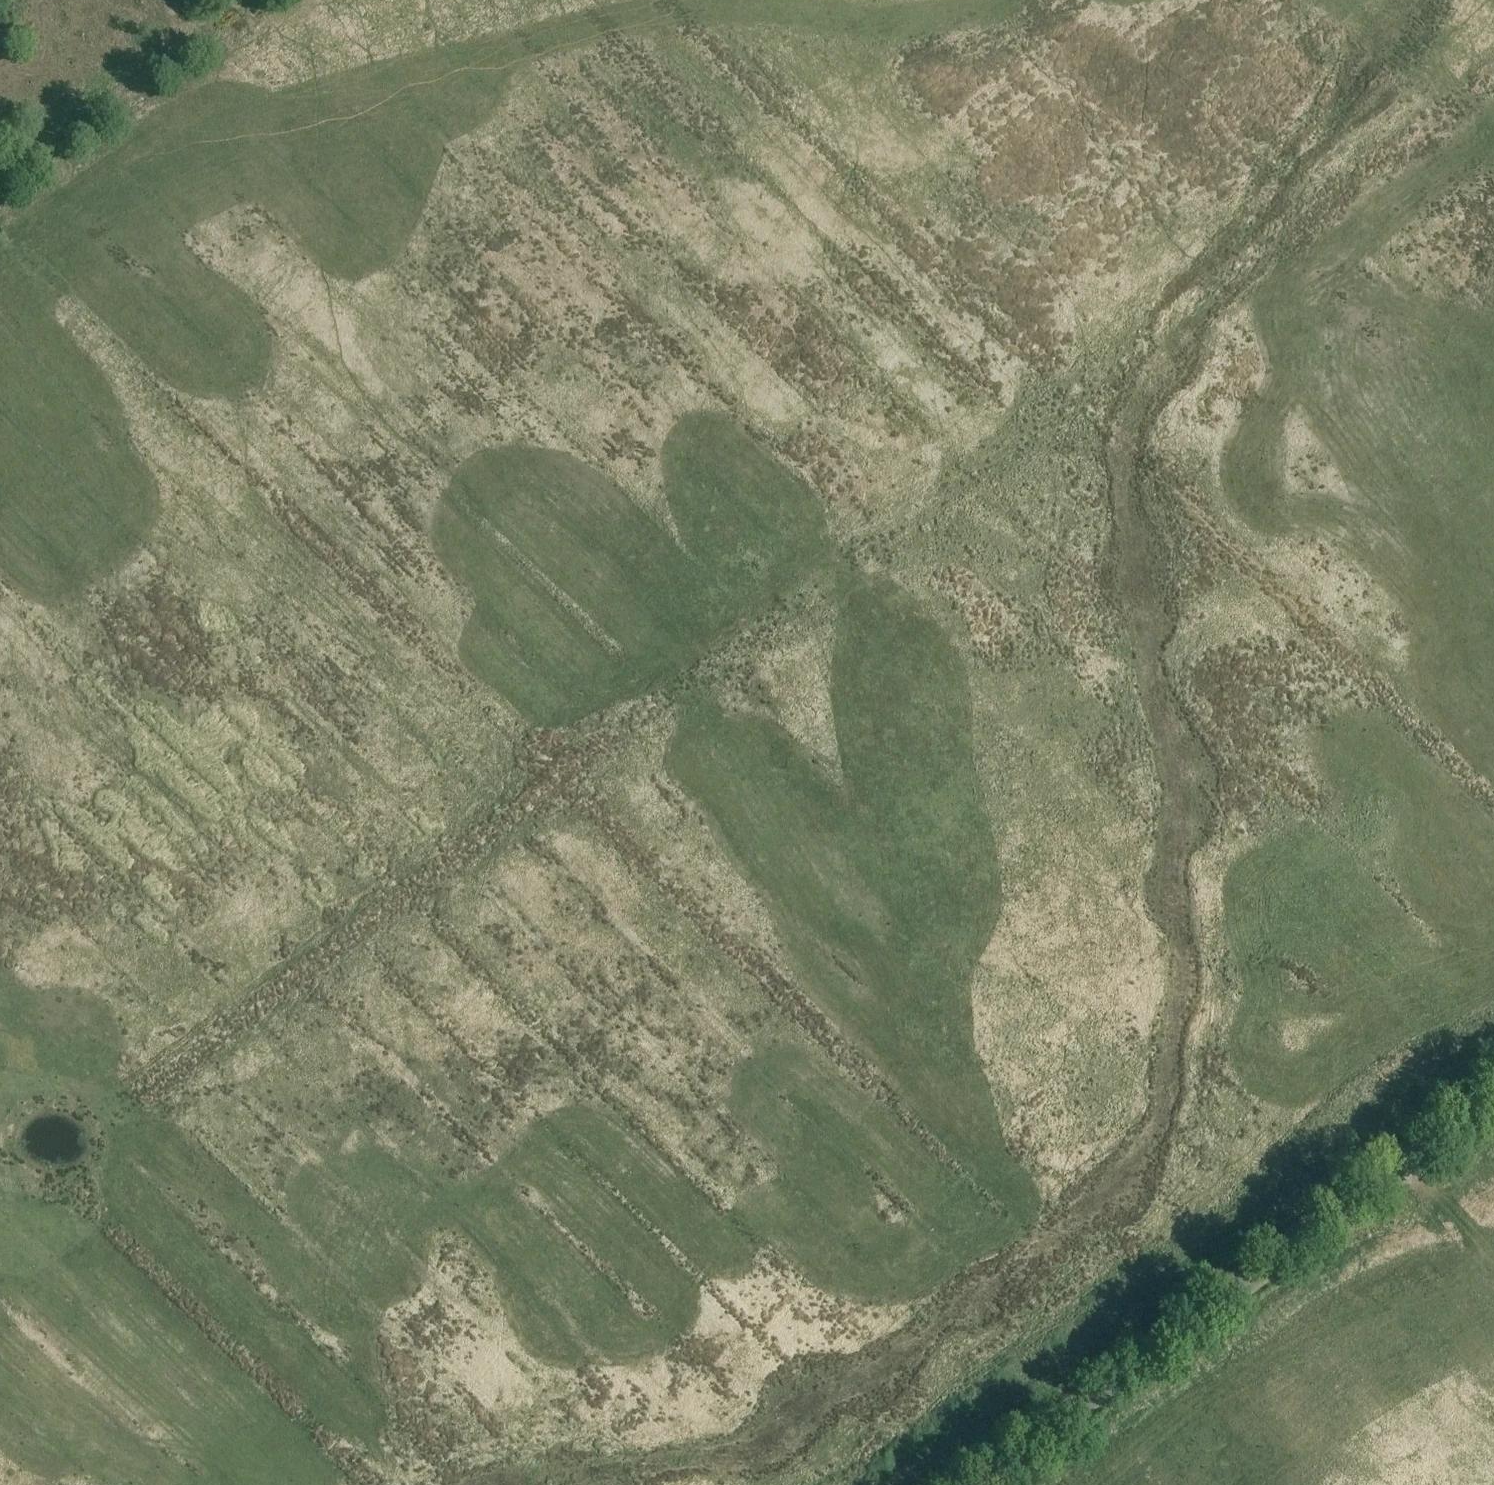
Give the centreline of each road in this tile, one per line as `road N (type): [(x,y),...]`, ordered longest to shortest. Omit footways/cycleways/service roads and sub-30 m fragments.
road 1 (tertiary): [(978,1484),(1493,1096)]
road 2 (track): [(236,0),(0,175)]

